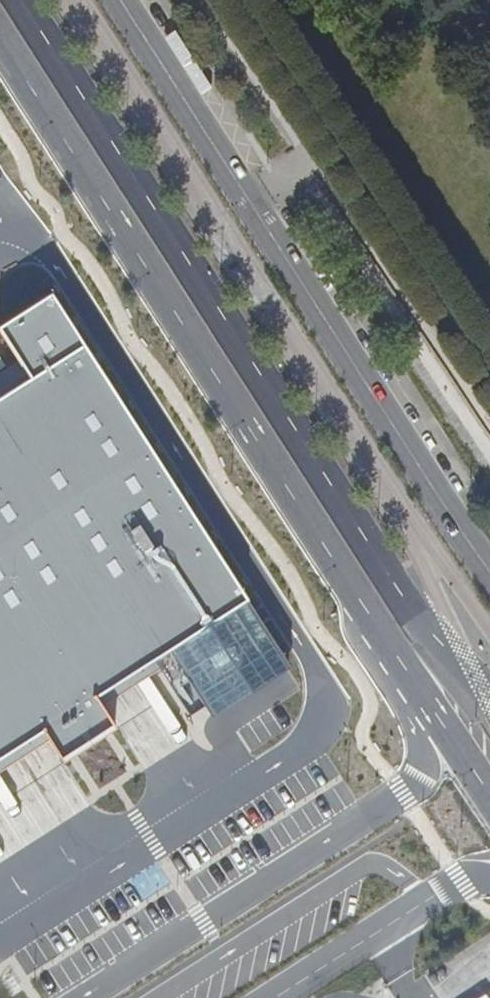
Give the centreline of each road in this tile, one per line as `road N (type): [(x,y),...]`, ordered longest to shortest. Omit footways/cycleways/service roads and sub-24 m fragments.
road 1 (unclassified): [(0,38),(489,795)]
road 2 (unclassified): [(489,688),(403,596),(21,0)]
road 3 (secondary): [(119,0),(489,566)]

